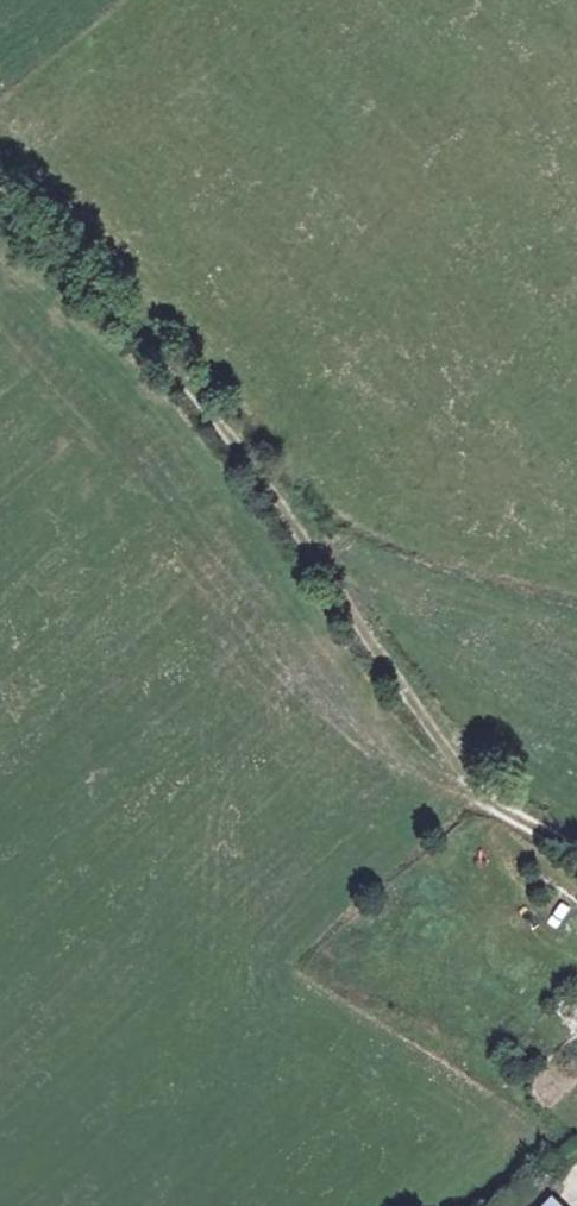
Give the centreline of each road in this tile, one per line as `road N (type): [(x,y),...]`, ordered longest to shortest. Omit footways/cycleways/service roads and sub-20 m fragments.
road 1 (track): [(576,847),(494,807),(474,787),(242,448),(102,298),(0,209)]
road 2 (track): [(0,243),(153,387),(415,753),(494,807)]

